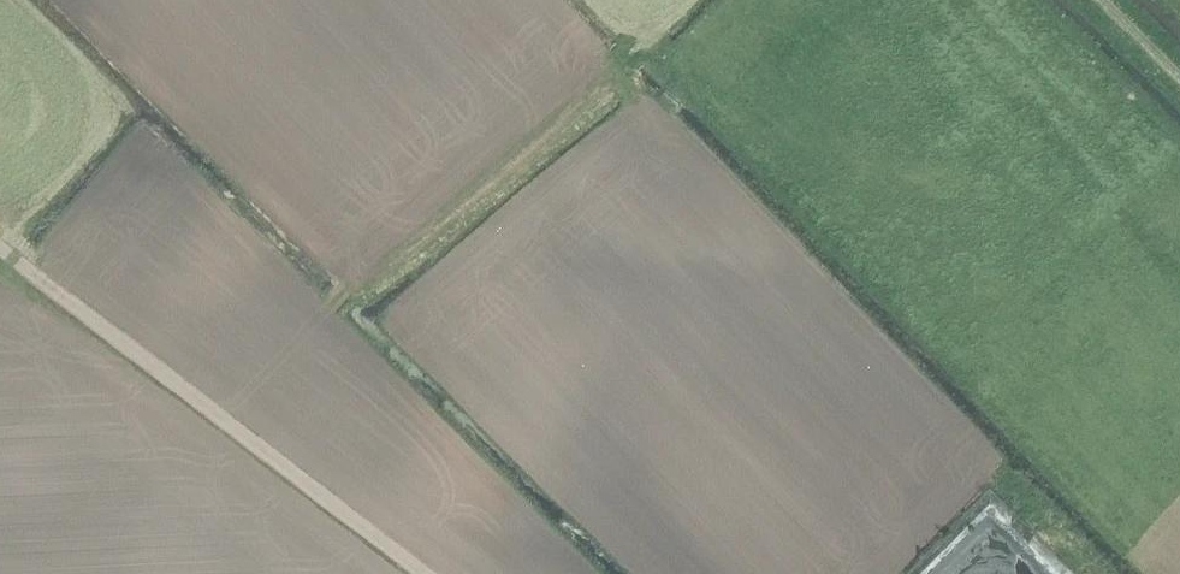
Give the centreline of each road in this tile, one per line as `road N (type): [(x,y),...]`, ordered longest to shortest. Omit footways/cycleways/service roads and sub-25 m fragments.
road 1 (unclassified): [(421,573),(0,251)]

